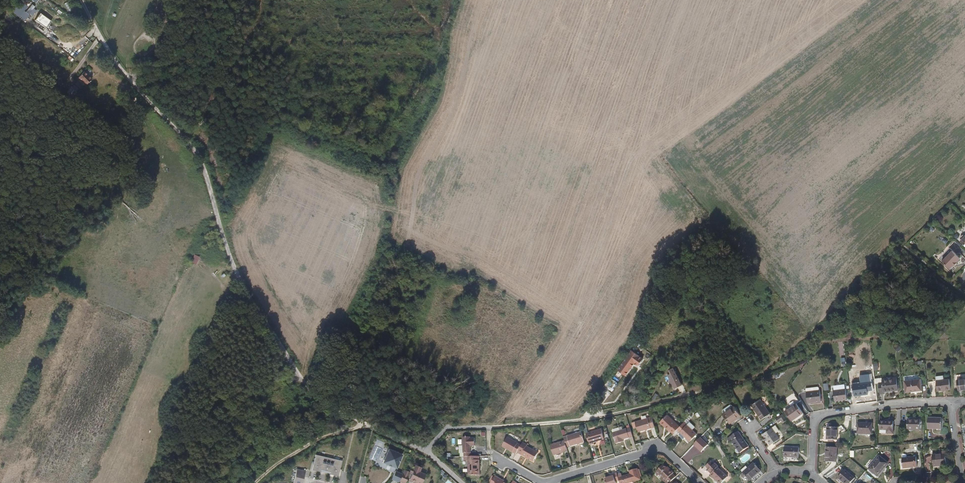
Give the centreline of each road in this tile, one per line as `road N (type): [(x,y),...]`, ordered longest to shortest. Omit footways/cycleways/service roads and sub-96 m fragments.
road 1 (track): [(427,451),(444,430),(606,416),(767,371),(804,346),(920,221)]
road 2 (track): [(372,427),(303,382),(232,267),(200,160),(98,37),(80,0)]
road 3 (residential): [(810,474),(819,417),(947,404)]
road 4 (residential): [(545,482),(660,449),(700,482)]
road 5 (track): [(372,427),(318,439),(256,482)]

